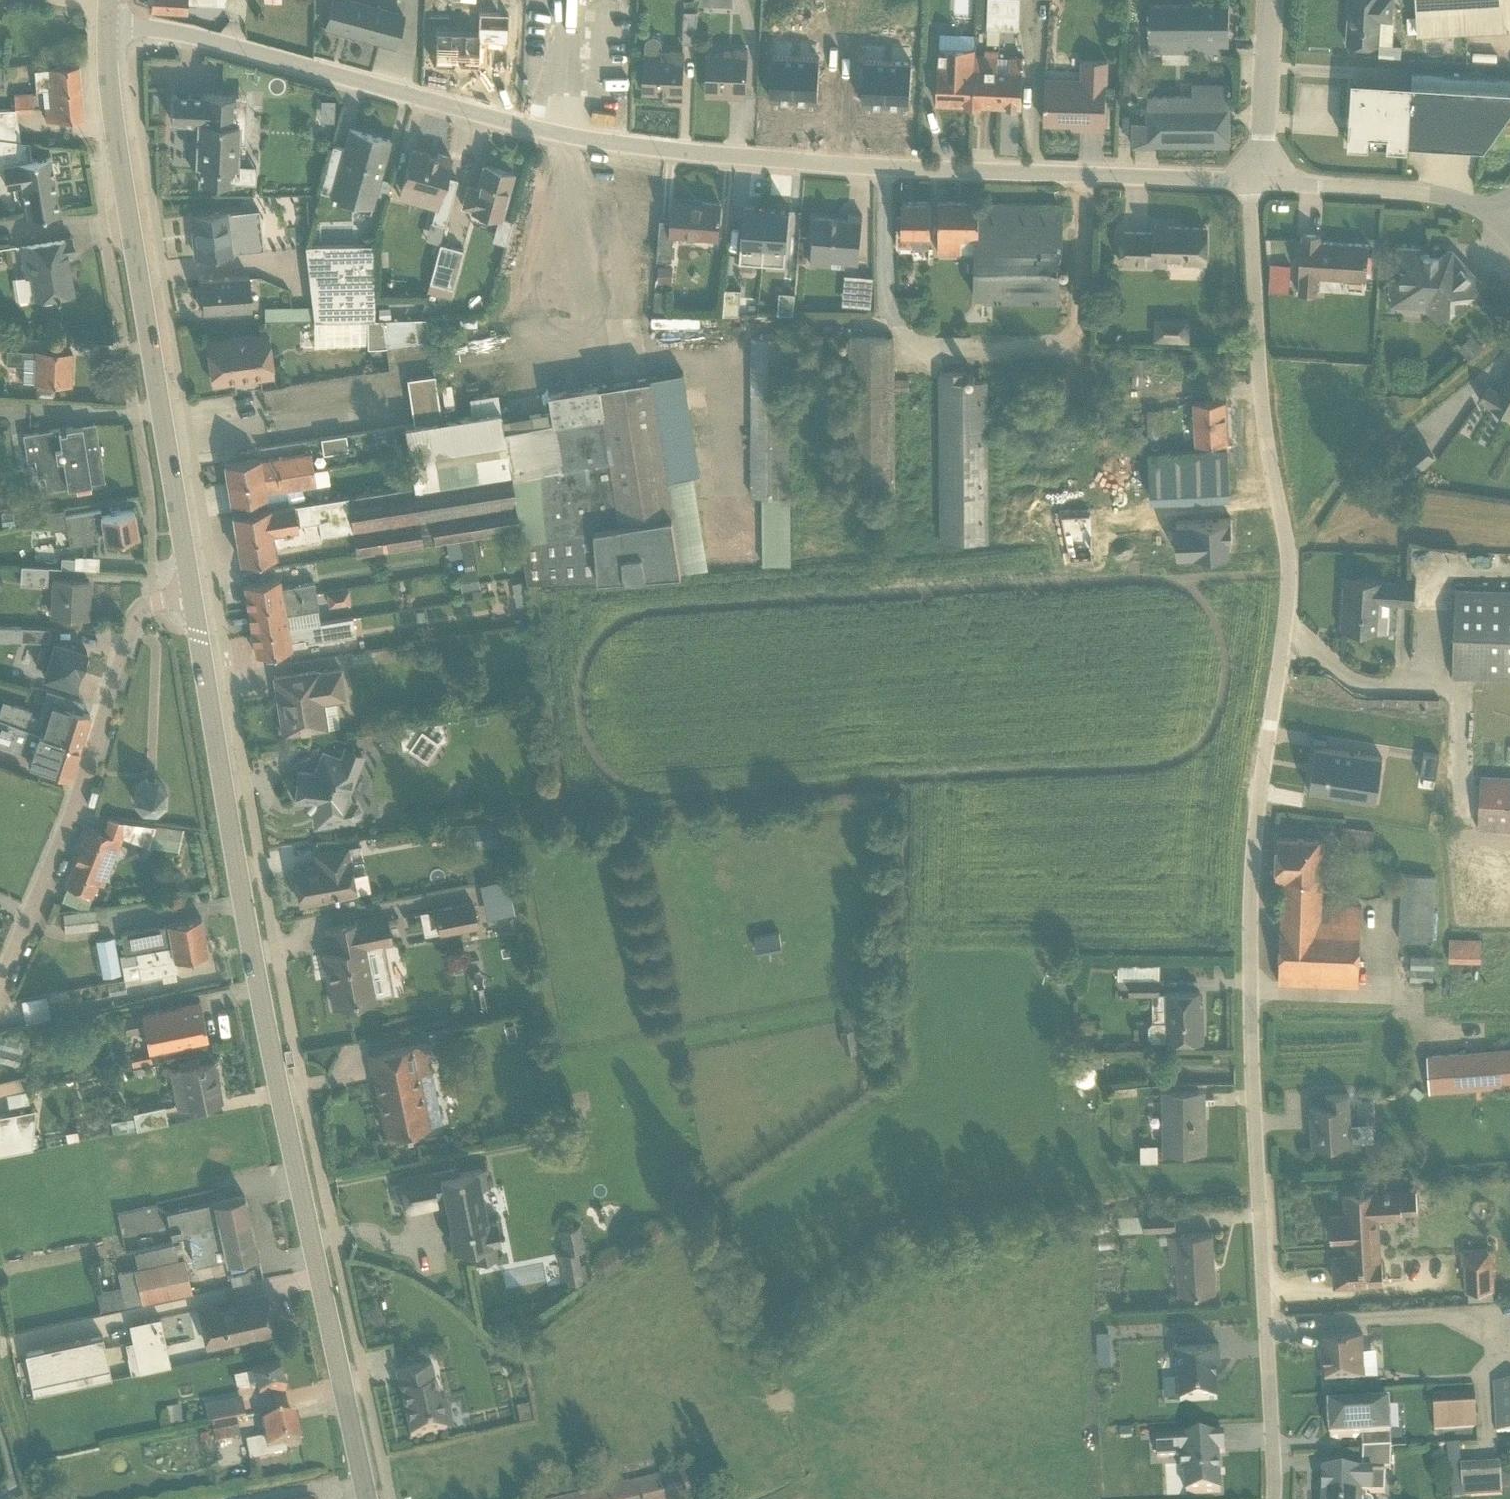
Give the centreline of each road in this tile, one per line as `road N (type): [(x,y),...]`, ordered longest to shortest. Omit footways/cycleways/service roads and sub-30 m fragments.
road 1 (unclassified): [(1274,1498),(1251,879),(1288,588),(1262,400),(1250,204),(1258,181)]
road 2 (unclassified): [(107,19),(623,145),(854,166),(1258,181)]
road 3 (tertiary): [(367,1498),(267,1031),(191,594)]
road 4 (tertiary): [(191,594),(111,99),(107,19)]
road 5 (residential): [(191,594),(136,612),(77,812),(0,993)]
road 6 (unclassified): [(1258,181),(1431,193),(1495,220)]
road 7 (unclassified): [(1258,181),(1271,0)]

